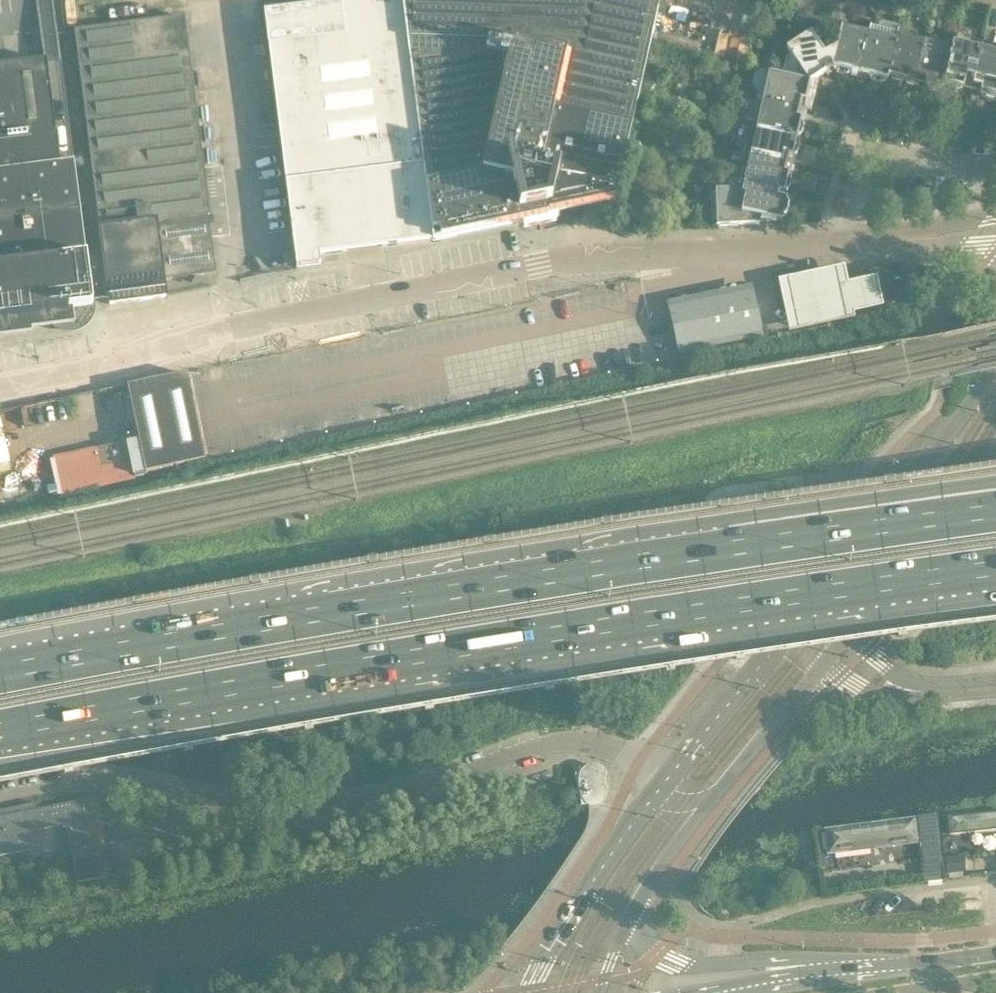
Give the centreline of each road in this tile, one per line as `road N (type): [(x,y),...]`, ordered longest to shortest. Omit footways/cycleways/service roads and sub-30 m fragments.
road 1 (motorway): [(0,734),(995,572)]
road 2 (unclassified): [(0,386),(240,327),(553,266),(838,244)]
road 3 (motorway): [(705,559),(0,677)]
road 4 (tertiary): [(995,356),(965,415),(656,791)]
road 5 (unclassified): [(188,798),(341,807),(547,745),(581,743),(611,748),(656,791)]
road 6 (tertiary): [(707,802),(881,600),(995,450)]
road 7 (motorway): [(995,488),(705,559)]
road 8 (motorway): [(995,518),(705,559)]
road 9 (tertiary): [(656,791),(530,992)]
road 10 (residential): [(838,244),(863,155),(995,172)]
road 11 (secondary): [(796,973),(763,960),(673,963),(656,956),(633,914)]
road 12 (unclassified): [(838,244),(995,229)]
road 13 (unclassified): [(0,795),(100,779),(133,785)]
road 14 (secondary): [(930,961),(796,973)]
road 15 (tertiary): [(633,914),(707,802)]

